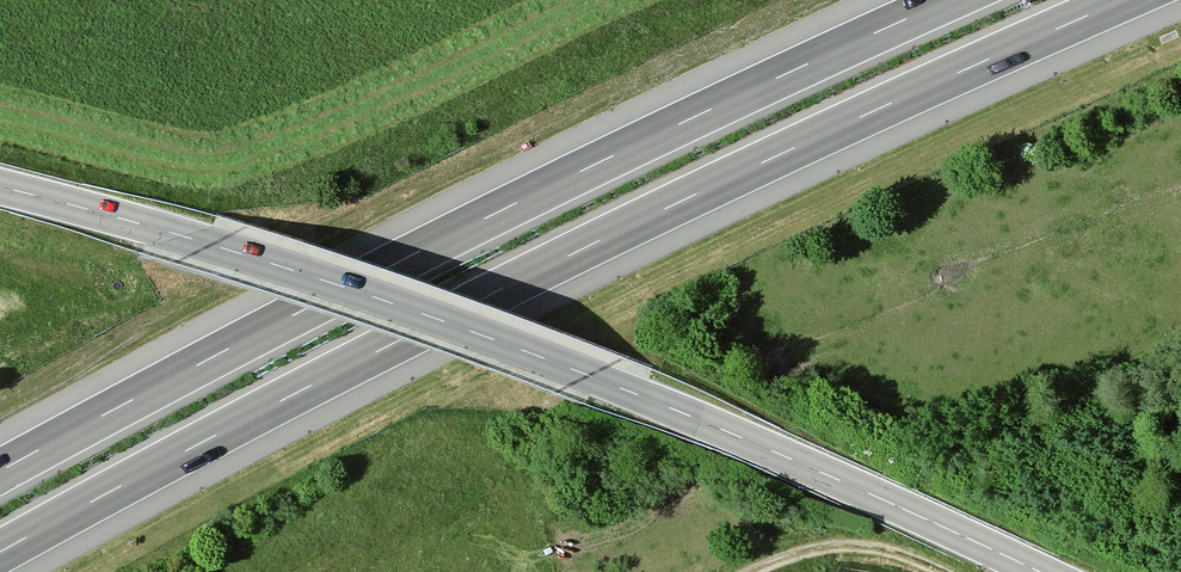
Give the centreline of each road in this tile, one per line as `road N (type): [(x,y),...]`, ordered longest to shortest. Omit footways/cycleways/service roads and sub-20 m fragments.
road 1 (motorway): [(0,552),(502,288),(1123,0)]
road 2 (tertiary): [(0,186),(212,245),(512,346),(783,455),(1040,571)]
road 3 (motorway): [(949,0),(478,222),(0,472)]
road 4 (track): [(940,571),(902,555),(848,546),(753,571)]

